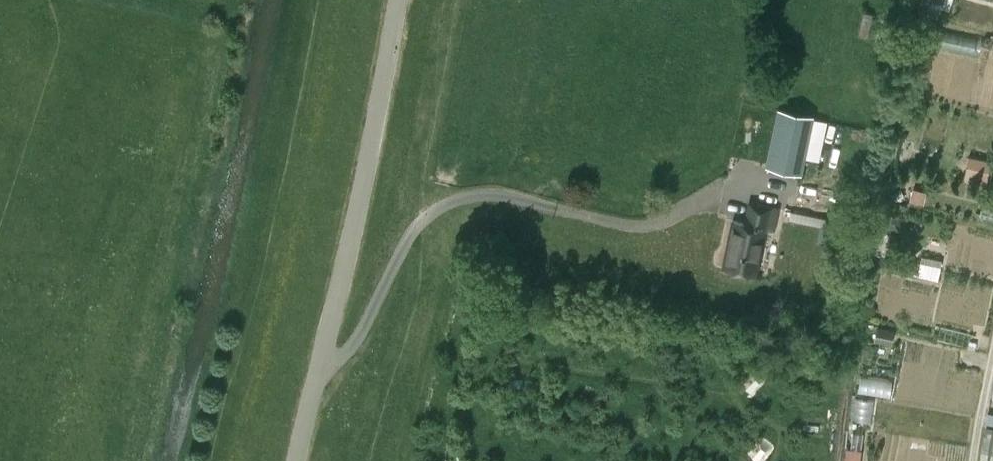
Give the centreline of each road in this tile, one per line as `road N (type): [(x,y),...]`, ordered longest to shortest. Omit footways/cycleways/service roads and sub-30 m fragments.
road 1 (unclassified): [(296,460),(374,138),(398,0)]

